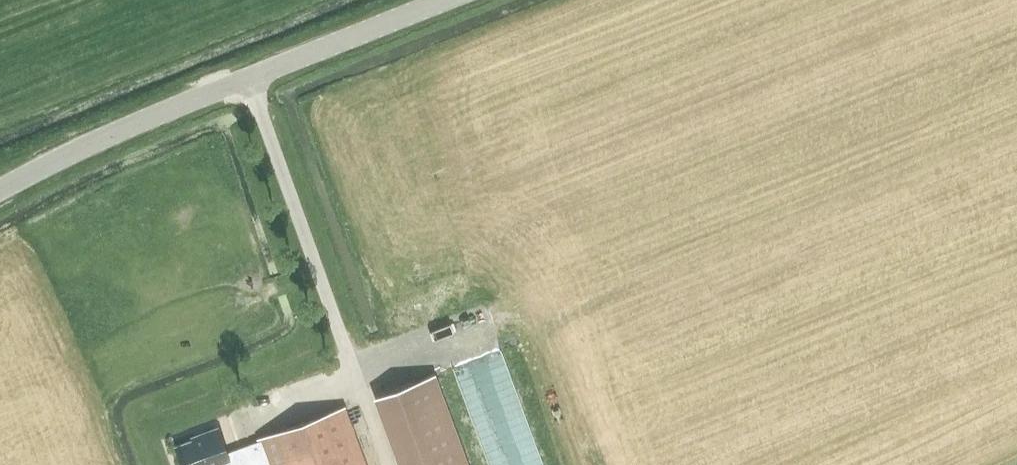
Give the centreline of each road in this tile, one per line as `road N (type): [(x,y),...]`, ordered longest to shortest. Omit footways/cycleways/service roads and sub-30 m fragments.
road 1 (tertiary): [(0,191),(63,156),(453,0)]

